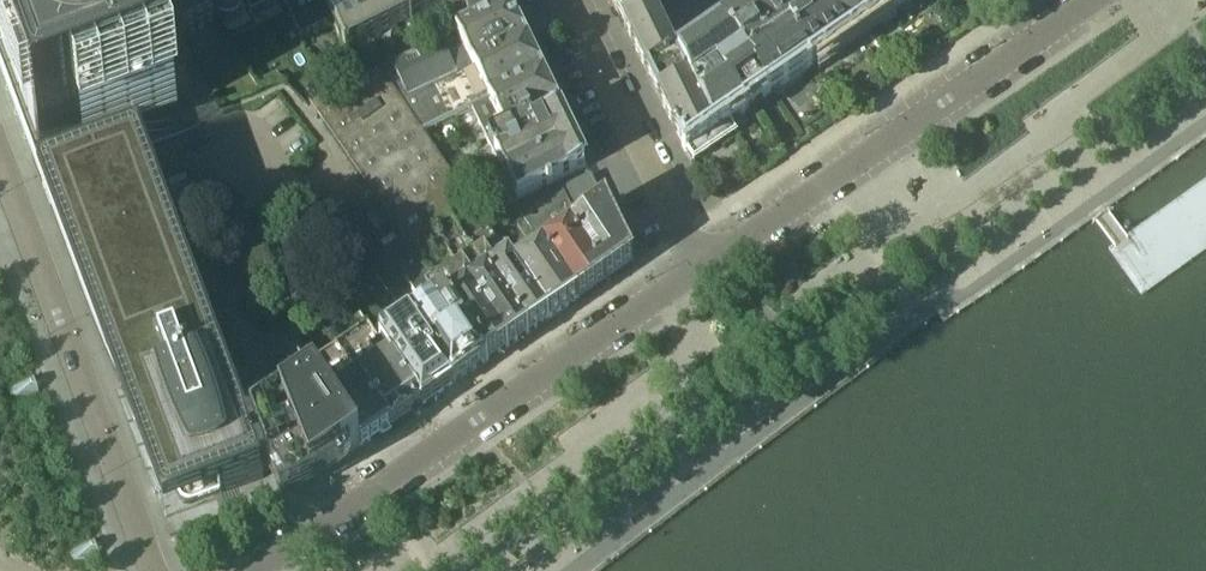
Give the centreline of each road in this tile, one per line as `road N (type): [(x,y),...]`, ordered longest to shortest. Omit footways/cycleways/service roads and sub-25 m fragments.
road 1 (tertiary): [(257,570),(700,269)]
road 2 (tertiary): [(700,269),(1087,0)]
road 3 (residential): [(0,163),(152,570)]
road 4 (residential): [(700,269),(568,0)]

